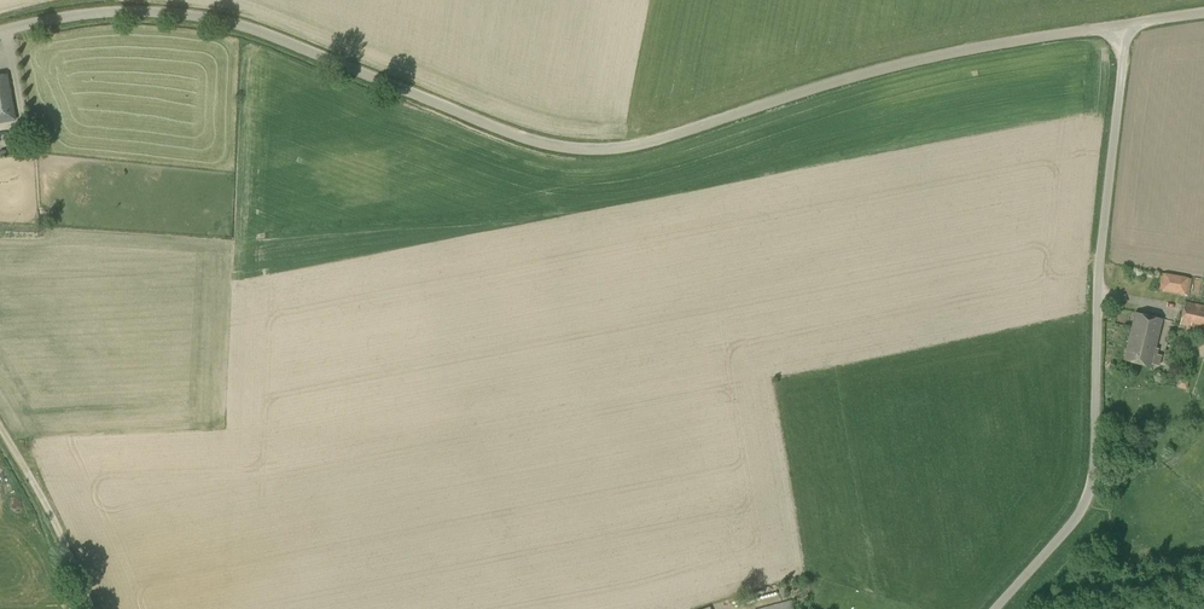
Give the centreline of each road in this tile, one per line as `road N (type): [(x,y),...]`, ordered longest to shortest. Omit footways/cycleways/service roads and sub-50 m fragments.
road 1 (unclassified): [(0,32),(140,14),(236,24),(507,133),(601,149),(640,146),(908,64),(1124,26)]
road 2 (unclassified): [(997,608),(1070,527),(1091,488),(1098,276),(1124,26)]
road 3 (unclassified): [(95,608),(70,532),(0,410)]

